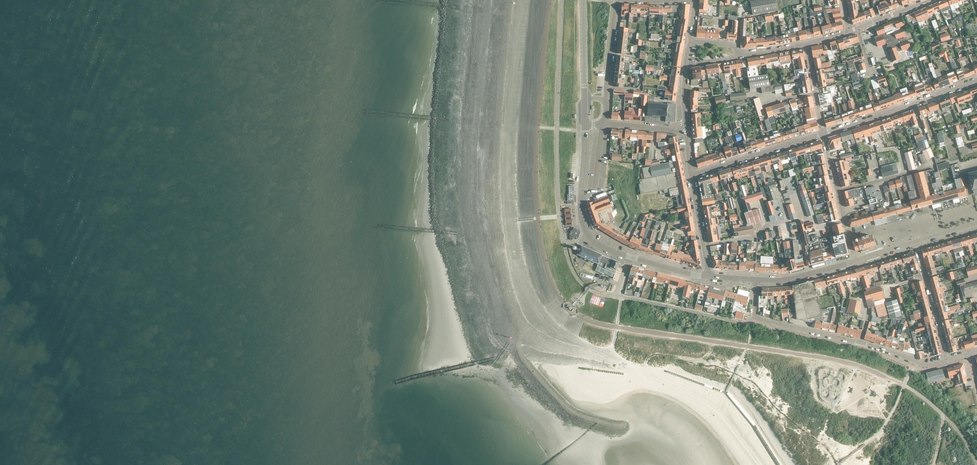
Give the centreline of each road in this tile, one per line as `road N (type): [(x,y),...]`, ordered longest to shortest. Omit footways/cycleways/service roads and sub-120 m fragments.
road 1 (secondary): [(709,276),(591,240),(581,215),(585,124)]
road 2 (residential): [(755,280),(759,319),(923,365),(946,360)]
road 3 (residential): [(824,134),(976,80)]
road 4 (residential): [(691,176),(824,134)]
road 5 (residential): [(854,261),(824,134)]
road 6 (residential): [(946,360),(916,242)]

